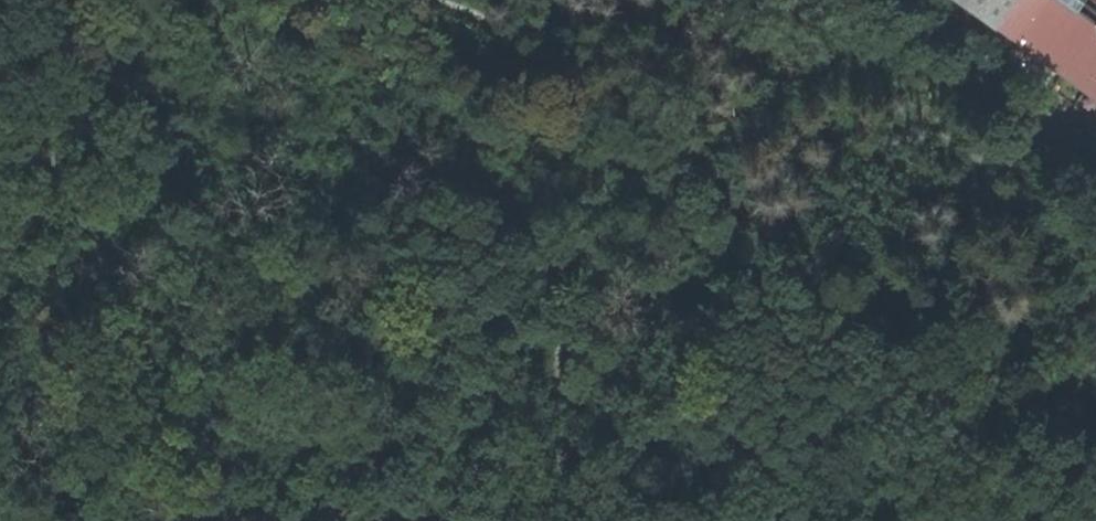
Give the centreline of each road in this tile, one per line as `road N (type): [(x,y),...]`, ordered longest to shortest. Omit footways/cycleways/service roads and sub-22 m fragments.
road 1 (track): [(452,0),(579,103),(565,302),(537,423),(562,520)]

